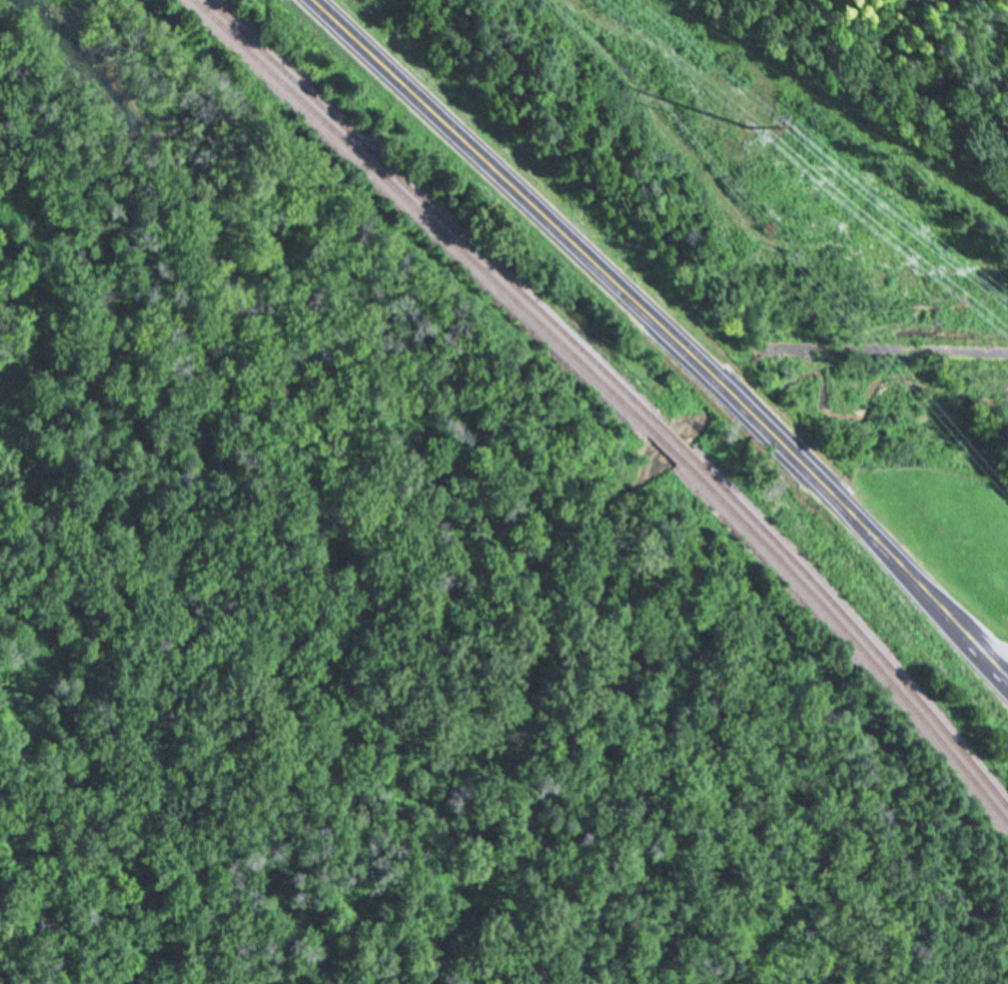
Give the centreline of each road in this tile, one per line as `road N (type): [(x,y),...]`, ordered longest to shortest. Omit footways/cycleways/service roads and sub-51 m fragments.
road 1 (primary): [(1007,675),(731,393),(311,0)]
road 2 (residential): [(1007,354),(750,348)]

